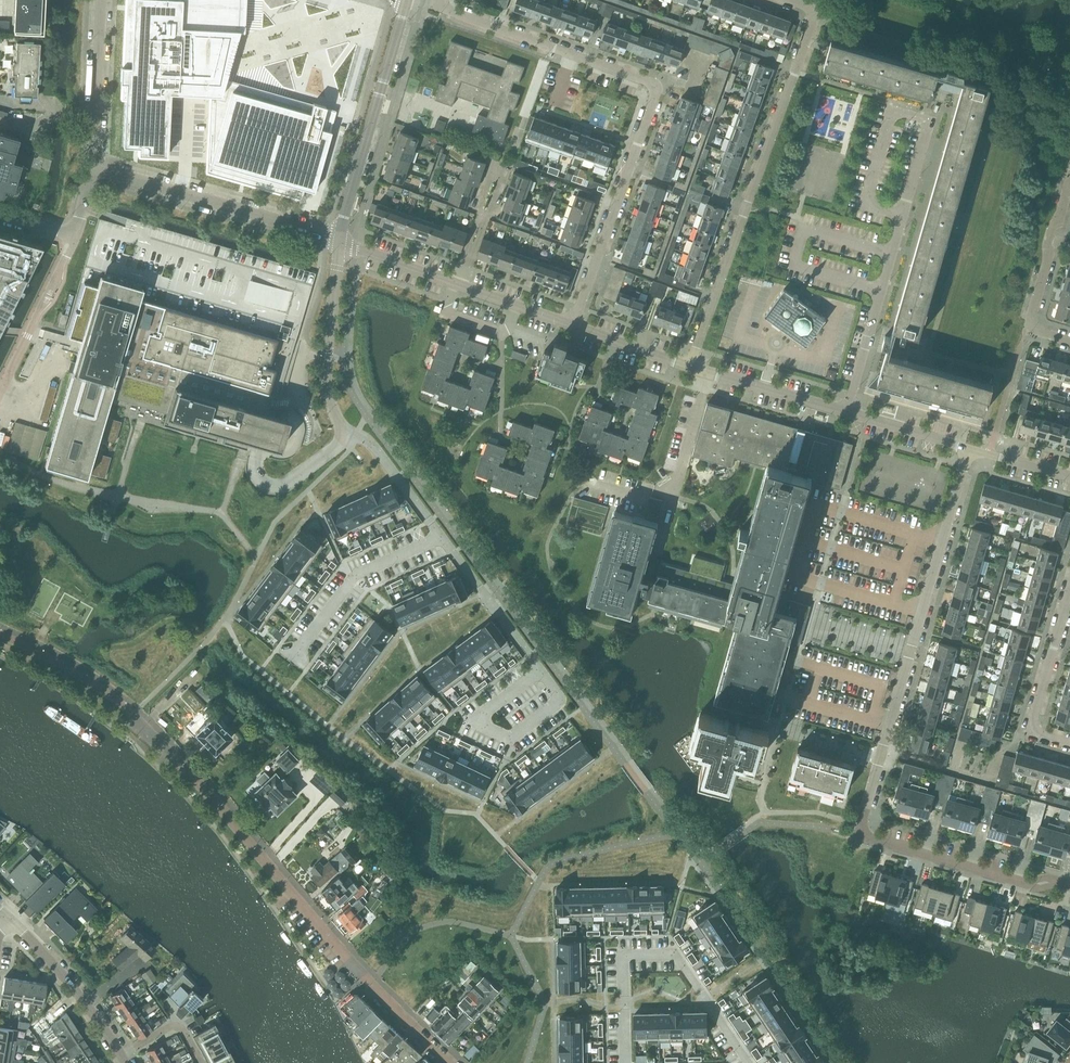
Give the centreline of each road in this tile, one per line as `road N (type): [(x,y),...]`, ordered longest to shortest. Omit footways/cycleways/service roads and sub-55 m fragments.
road 1 (residential): [(1069,884),(1032,884),(863,834),(968,446)]
road 2 (residential): [(574,326),(657,88),(441,7)]
road 3 (residential): [(454,1062),(371,983),(133,714)]
road 4 (residential): [(692,366),(810,24),(809,12),(790,0)]
road 5 (residential): [(343,434),(372,442),(562,701)]
road 6 (residential): [(846,411),(931,119)]
road 7 (residential): [(626,1062),(623,955),(676,954),(749,1062)]
road 8 (residential): [(340,242),(93,172)]
road 9 (residential): [(340,242),(408,0)]
road 10 (unclassified): [(343,434),(326,375),(340,242)]
road 11 (residential): [(657,556),(710,371)]
road 12 (residential): [(1069,341),(1038,332),(1030,320),(1069,182)]
road 13 (residential): [(1069,744),(1031,727),(1069,588)]
road 14 (unclassified): [(272,406),(255,471),(266,489),(287,485),(343,434)]
road 15 (residential): [(122,1057),(11,920)]
road 16 (unclassified): [(0,392),(77,235)]
road 17 (residential): [(93,172),(103,0)]
road 18 (residential): [(846,411),(710,371)]
road 19 (residential): [(457,285),(501,164)]
road 20 (residential): [(340,242),(457,285)]
road 21 (residential): [(574,326),(692,366)]
road 22 (residential): [(457,285),(574,326)]

